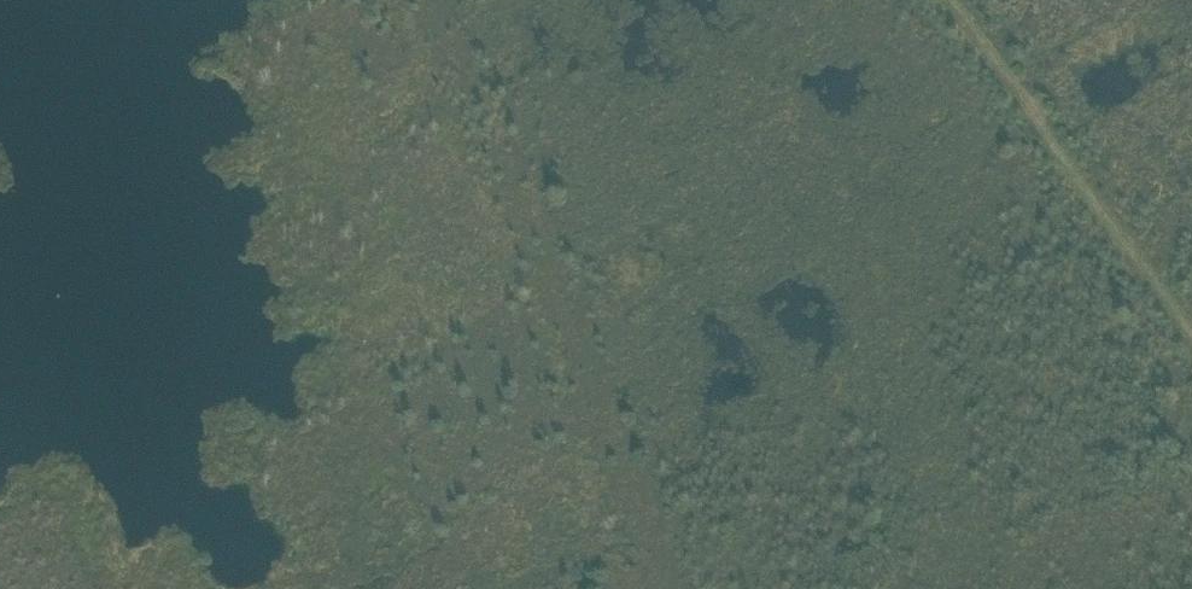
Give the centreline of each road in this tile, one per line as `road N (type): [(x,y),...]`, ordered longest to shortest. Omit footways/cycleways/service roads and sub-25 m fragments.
road 1 (track): [(679,588),(551,231),(441,0)]
road 2 (track): [(1191,344),(1135,244),(954,0)]

